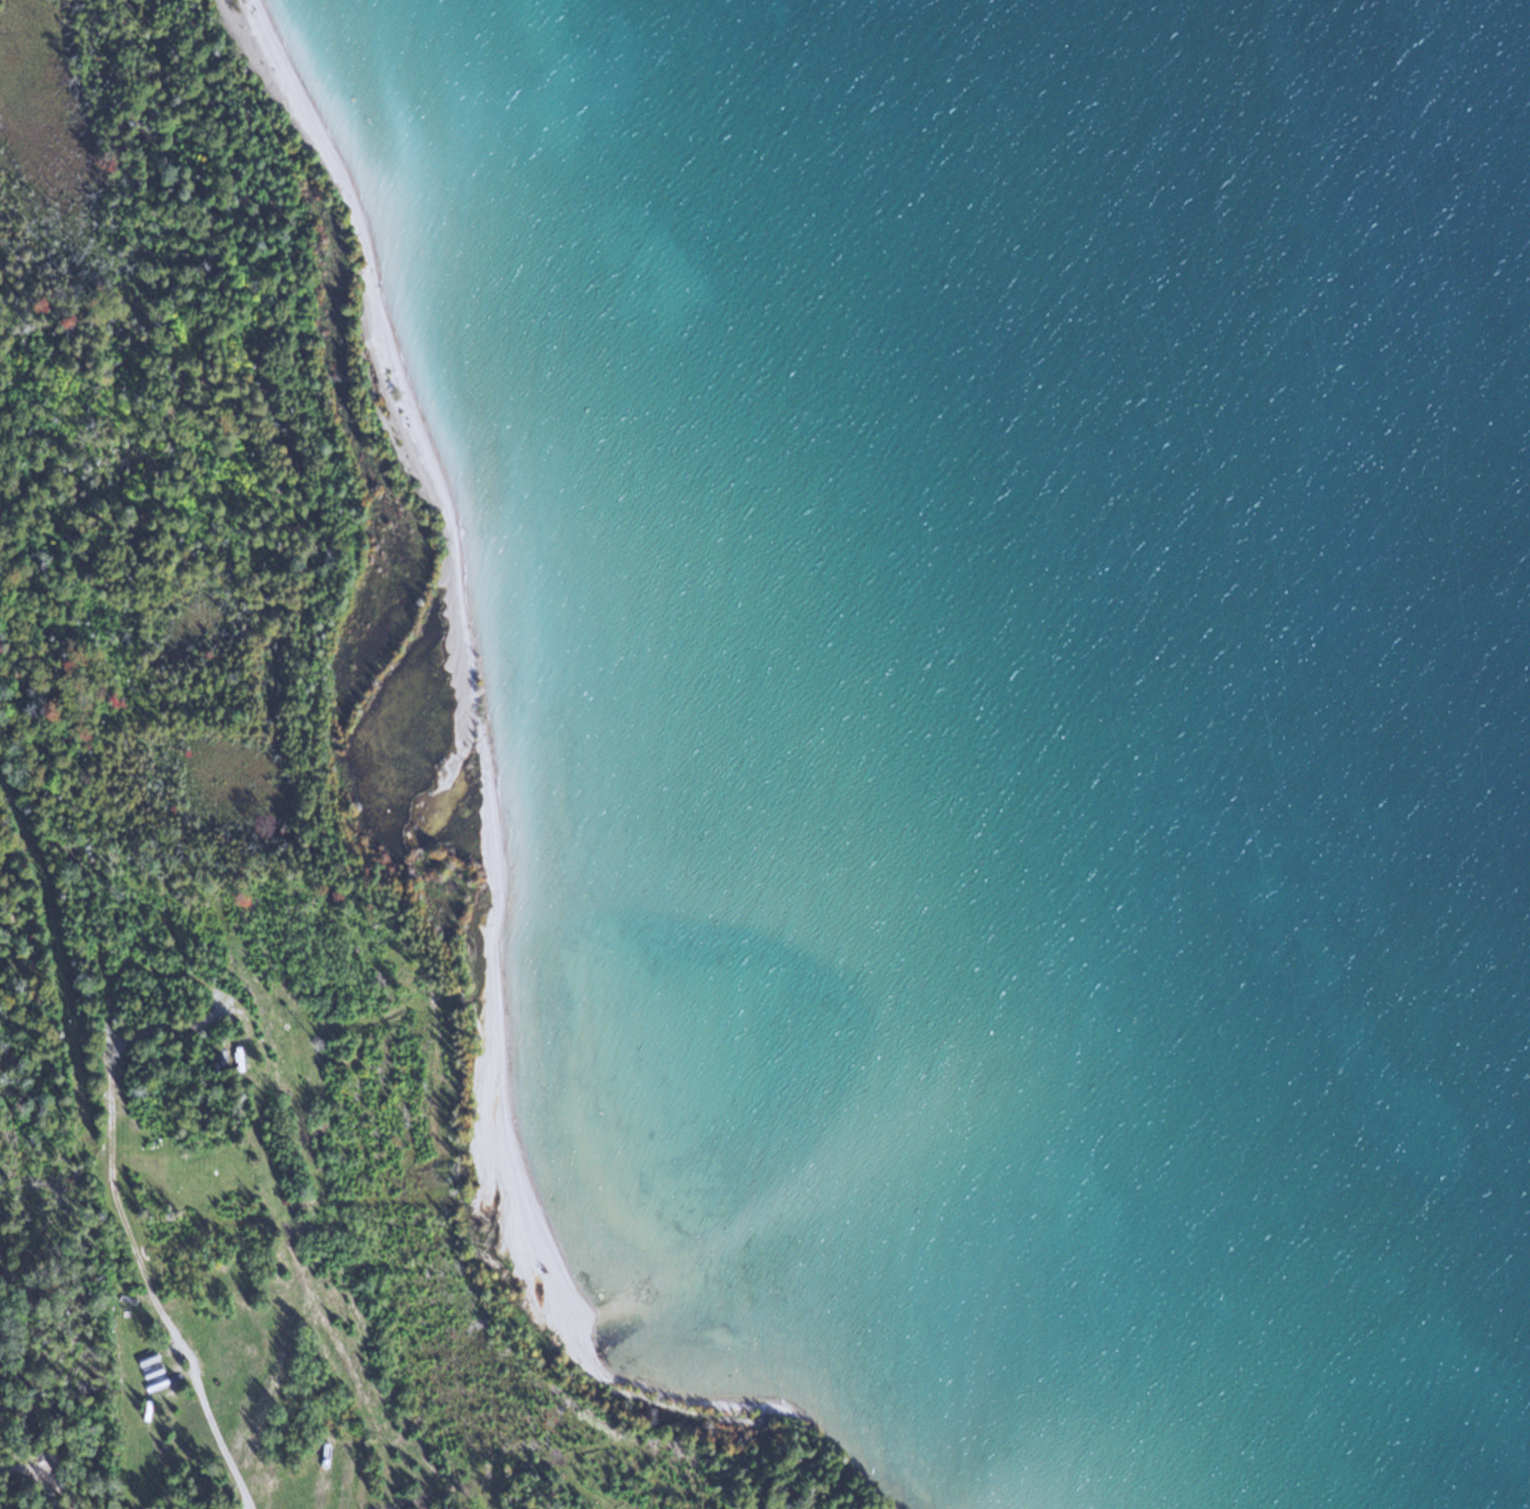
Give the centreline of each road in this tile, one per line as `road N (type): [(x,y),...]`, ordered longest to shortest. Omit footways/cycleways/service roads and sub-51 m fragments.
road 1 (residential): [(0,1479),(38,1482),(123,1508)]

